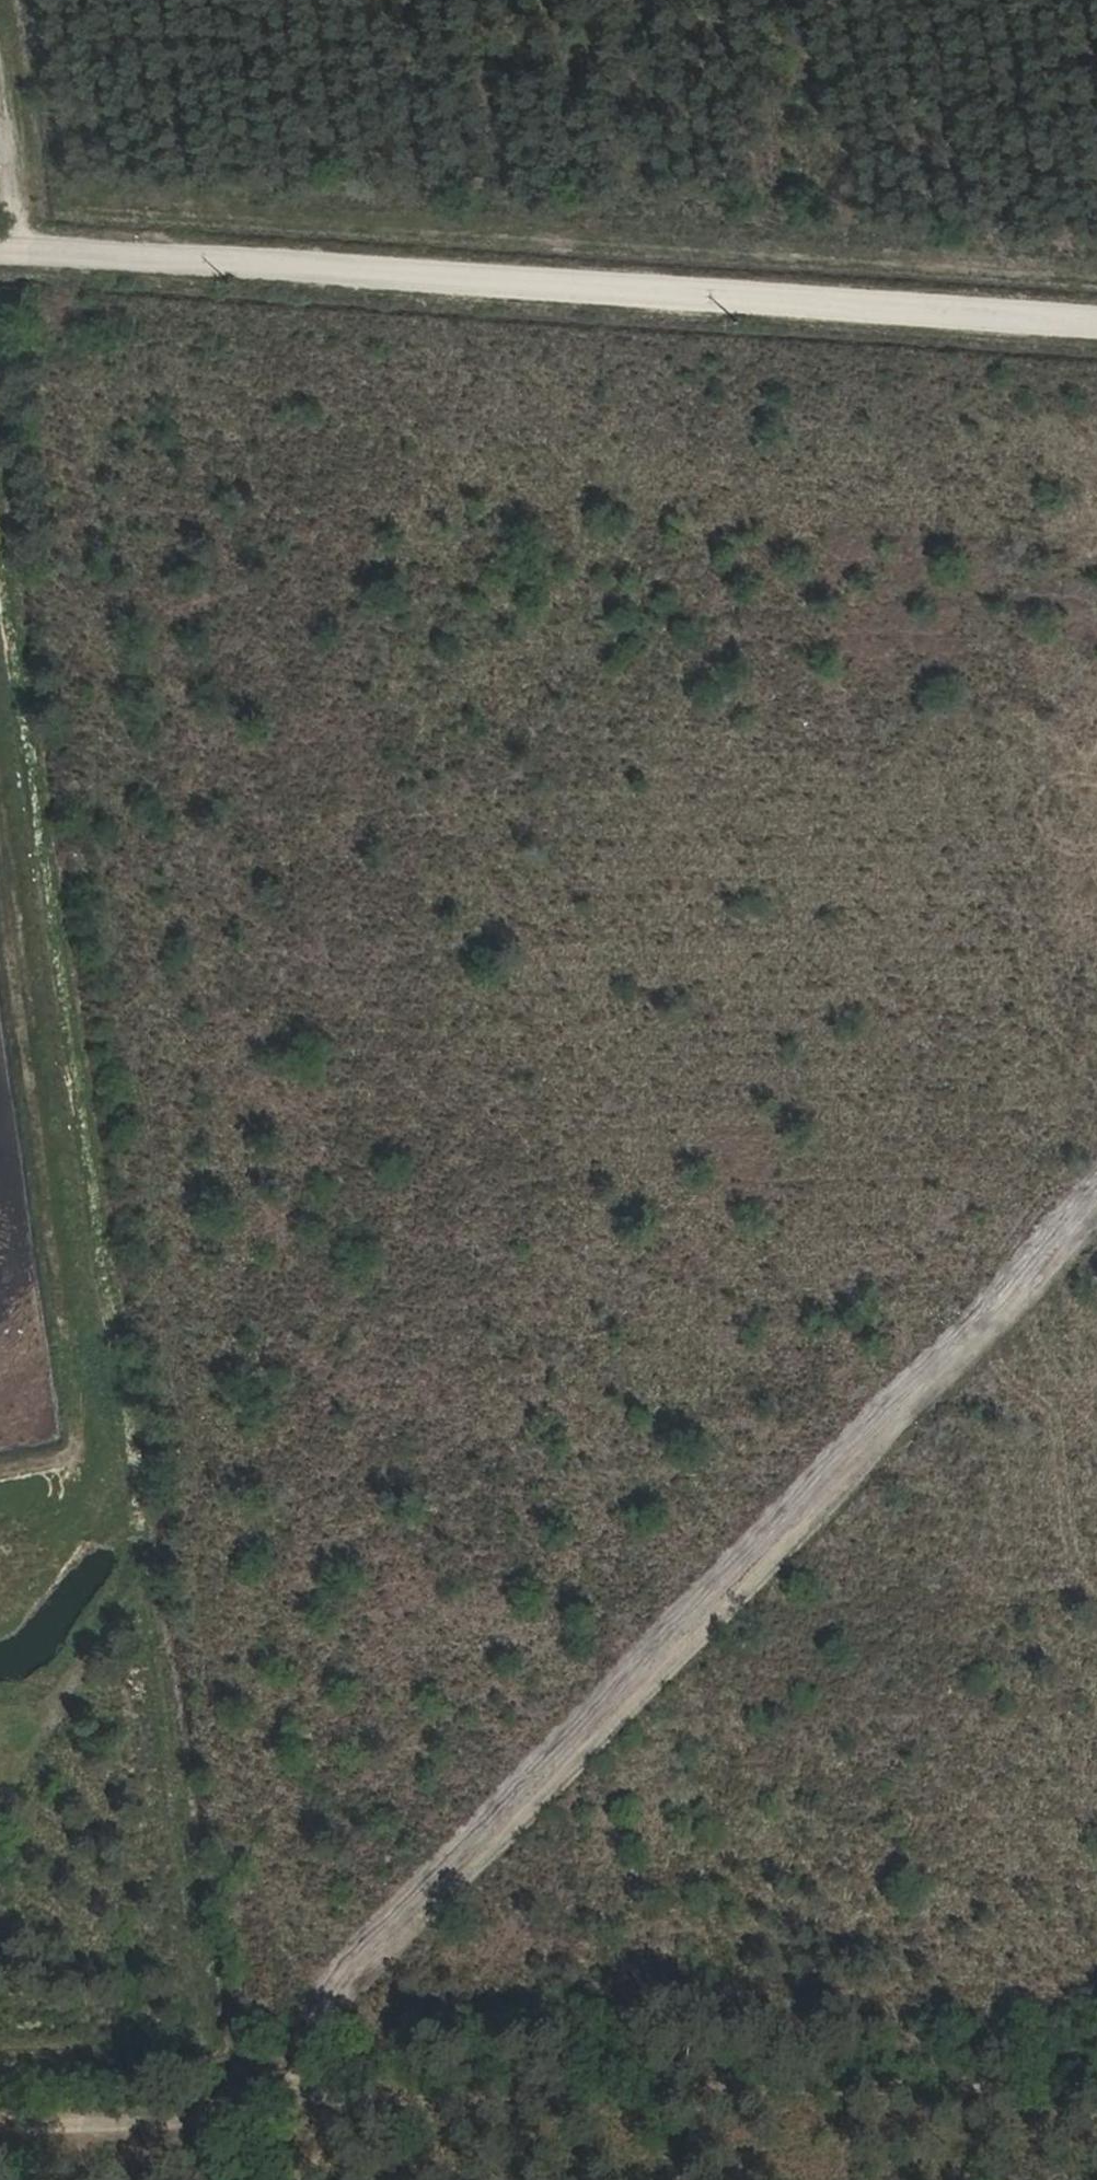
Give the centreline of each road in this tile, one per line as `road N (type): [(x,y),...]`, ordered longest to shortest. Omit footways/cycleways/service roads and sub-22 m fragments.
road 1 (track): [(1096,328),(0,258)]
road 2 (track): [(0,2120),(1096,2085)]

